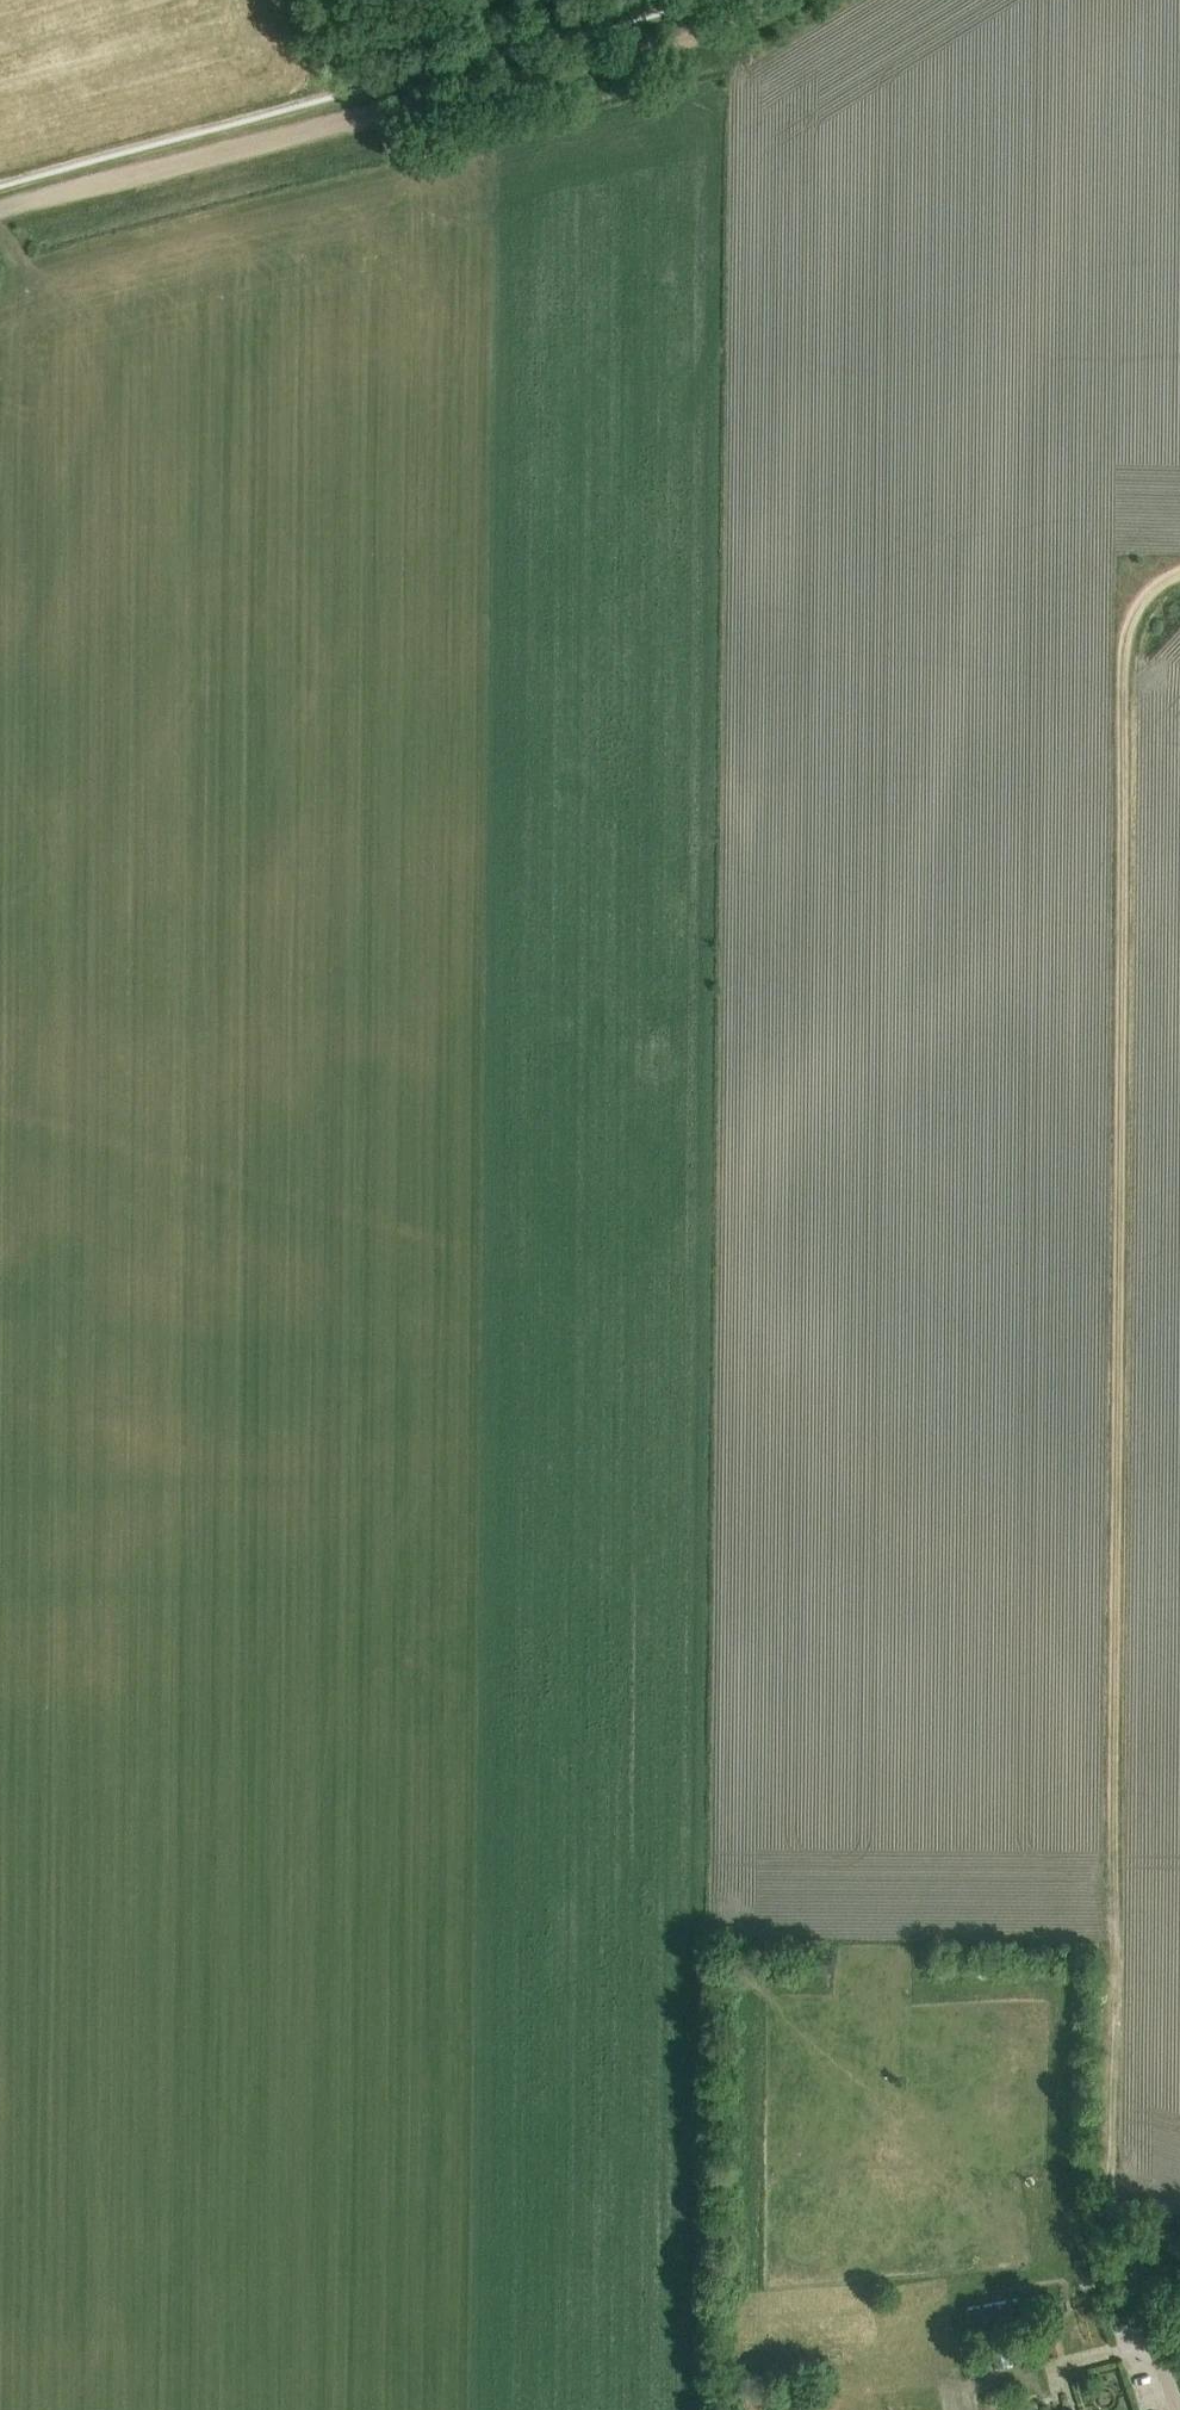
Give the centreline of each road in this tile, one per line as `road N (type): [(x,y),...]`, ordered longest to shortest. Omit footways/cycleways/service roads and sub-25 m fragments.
road 1 (track): [(1116,2228),(1108,2193),(1125,652),(1138,609),(1179,575)]
road 2 (track): [(0,211),(669,42),(777,0)]
road 3 (residential): [(1179,2409),(1116,2228)]

